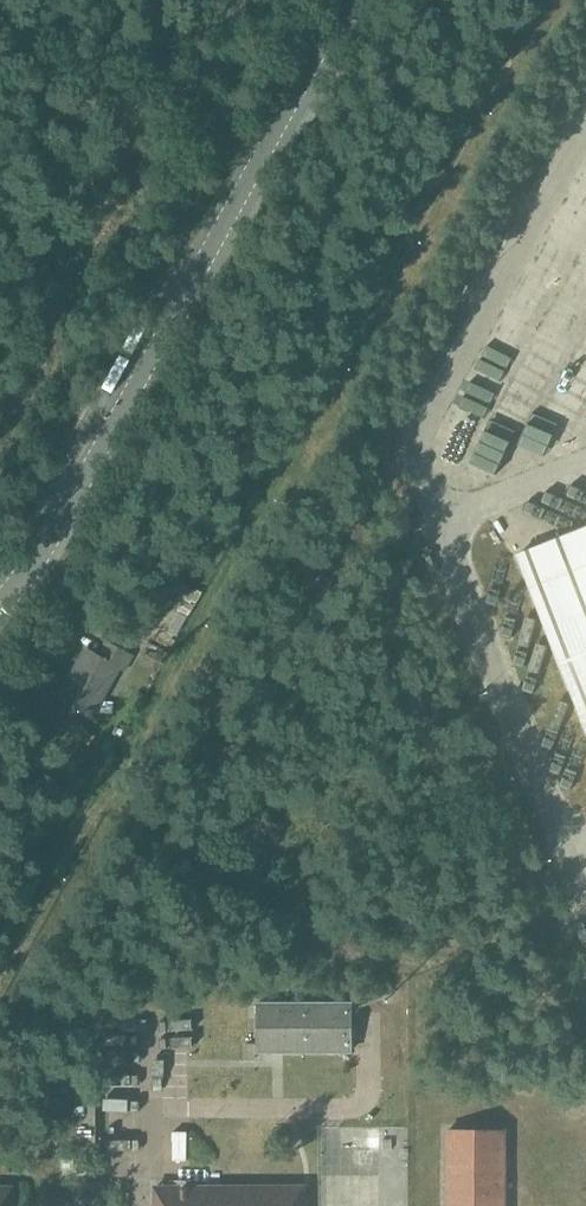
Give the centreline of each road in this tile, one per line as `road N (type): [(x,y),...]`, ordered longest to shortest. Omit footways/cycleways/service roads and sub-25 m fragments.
road 1 (unclassified): [(0,600),(354,0)]

